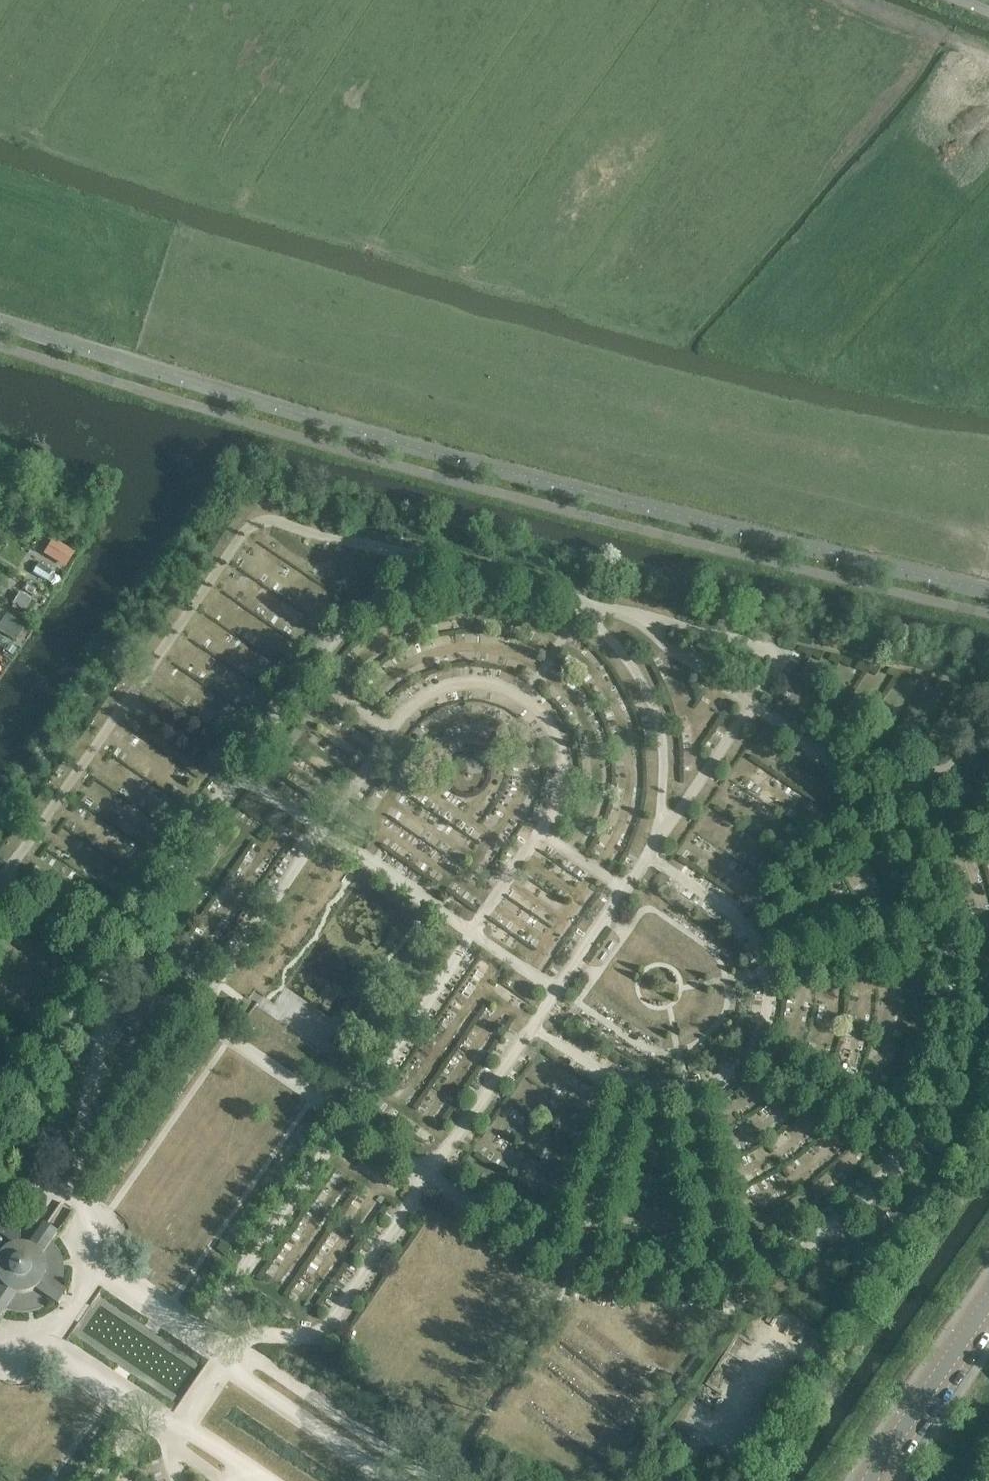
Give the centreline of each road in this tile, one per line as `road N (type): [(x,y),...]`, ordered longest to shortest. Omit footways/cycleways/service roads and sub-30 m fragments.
road 1 (residential): [(988,593),(653,510),(0,322)]
road 2 (tertiary): [(874,1480),(988,1300)]

